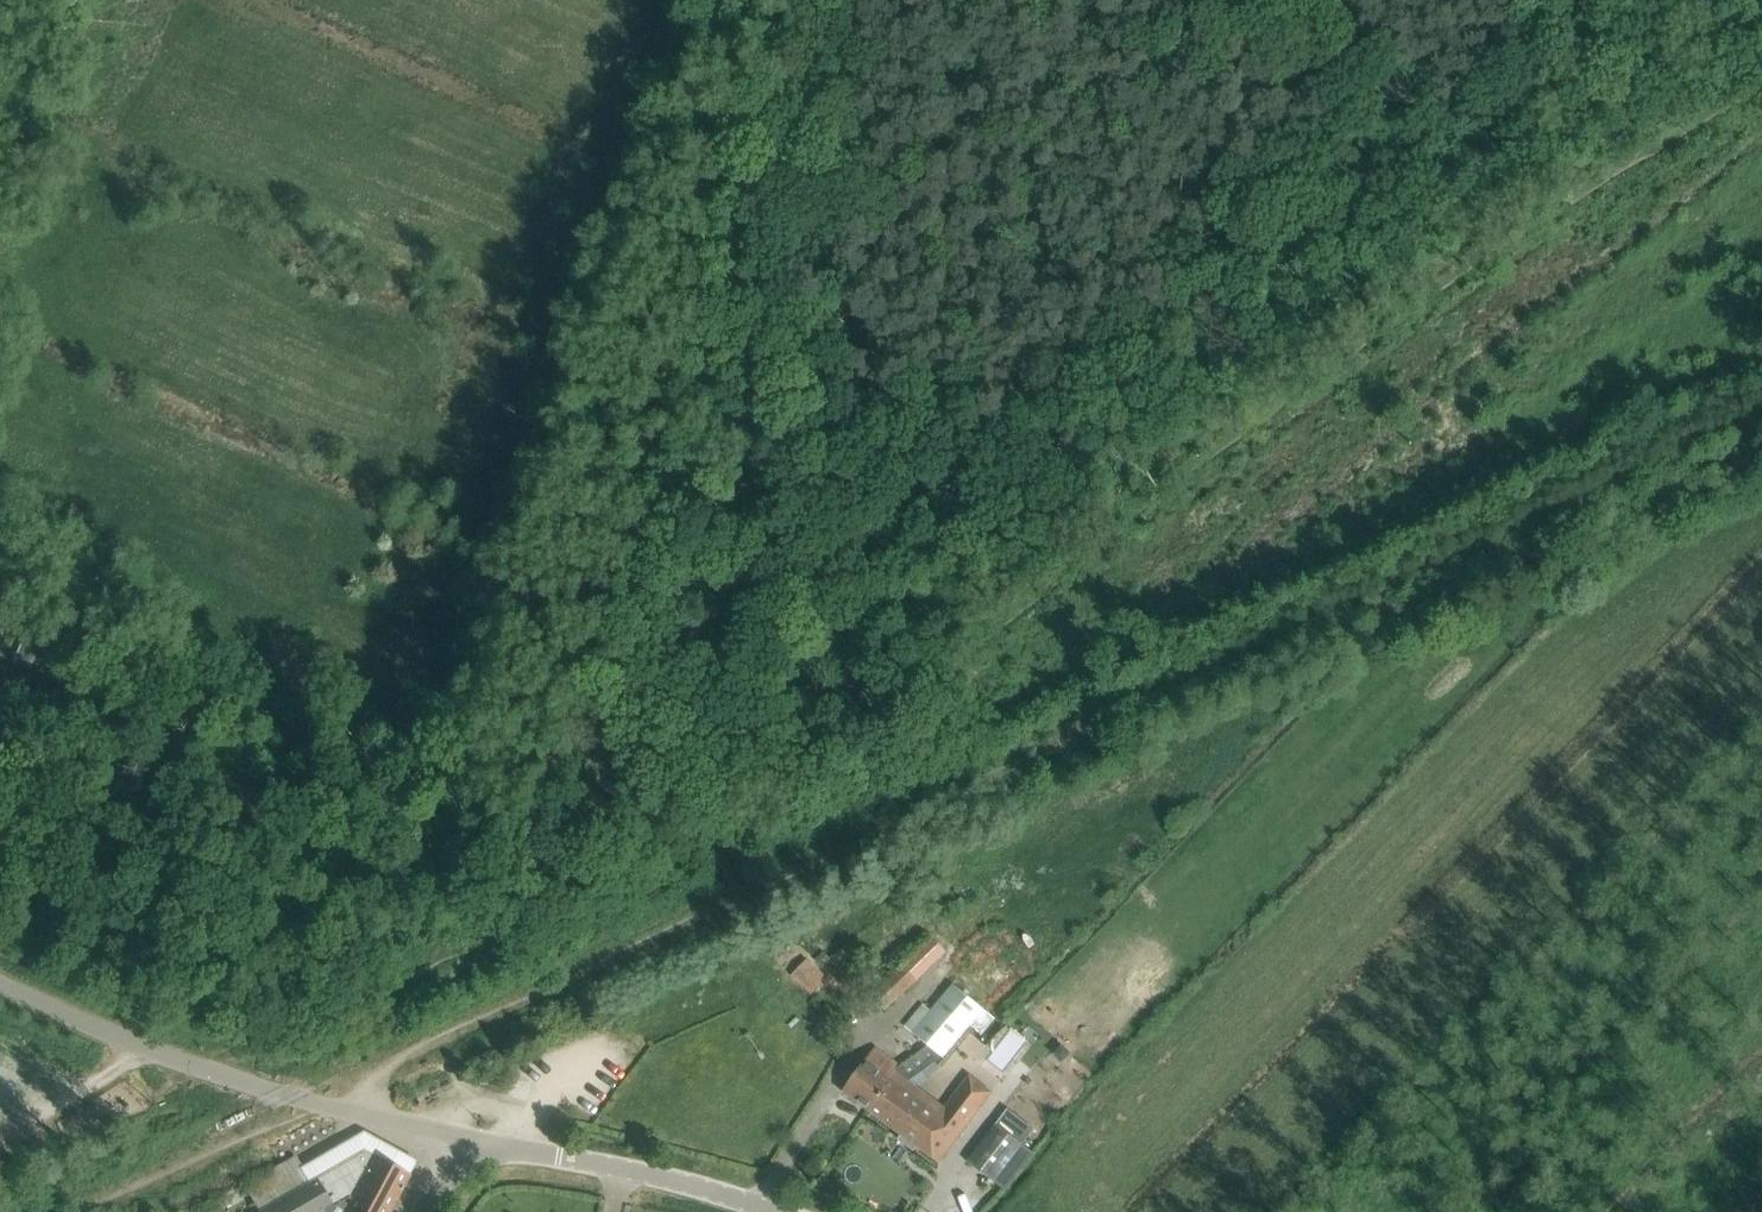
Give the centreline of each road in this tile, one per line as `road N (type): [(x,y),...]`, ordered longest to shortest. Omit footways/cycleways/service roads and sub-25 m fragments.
road 1 (tertiary): [(466,1141),(210,1071),(0,983)]
road 2 (tertiary): [(775,1211),(642,1172),(466,1141)]

